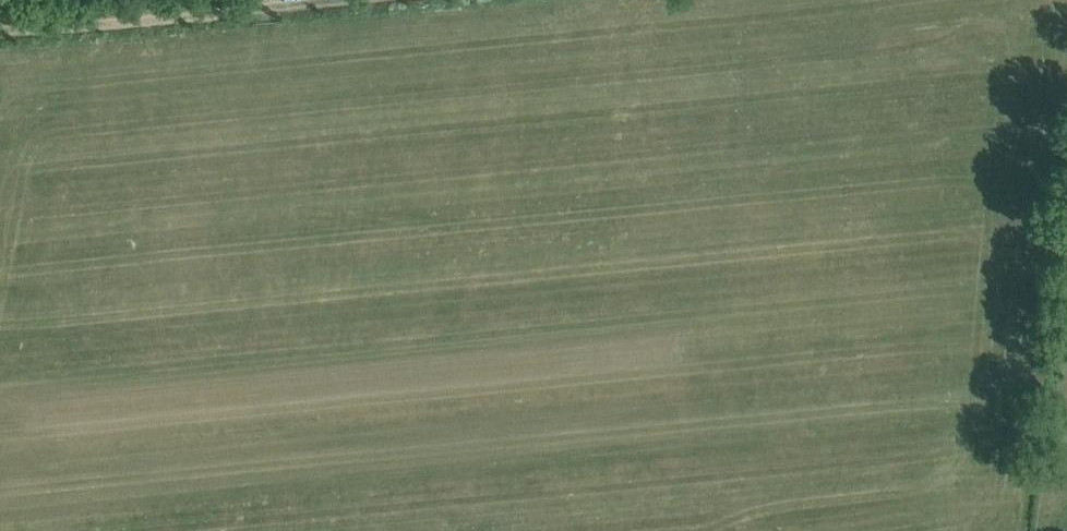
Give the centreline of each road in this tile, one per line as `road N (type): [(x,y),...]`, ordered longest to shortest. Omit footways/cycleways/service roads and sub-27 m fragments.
road 1 (track): [(321,0),(0,25)]

